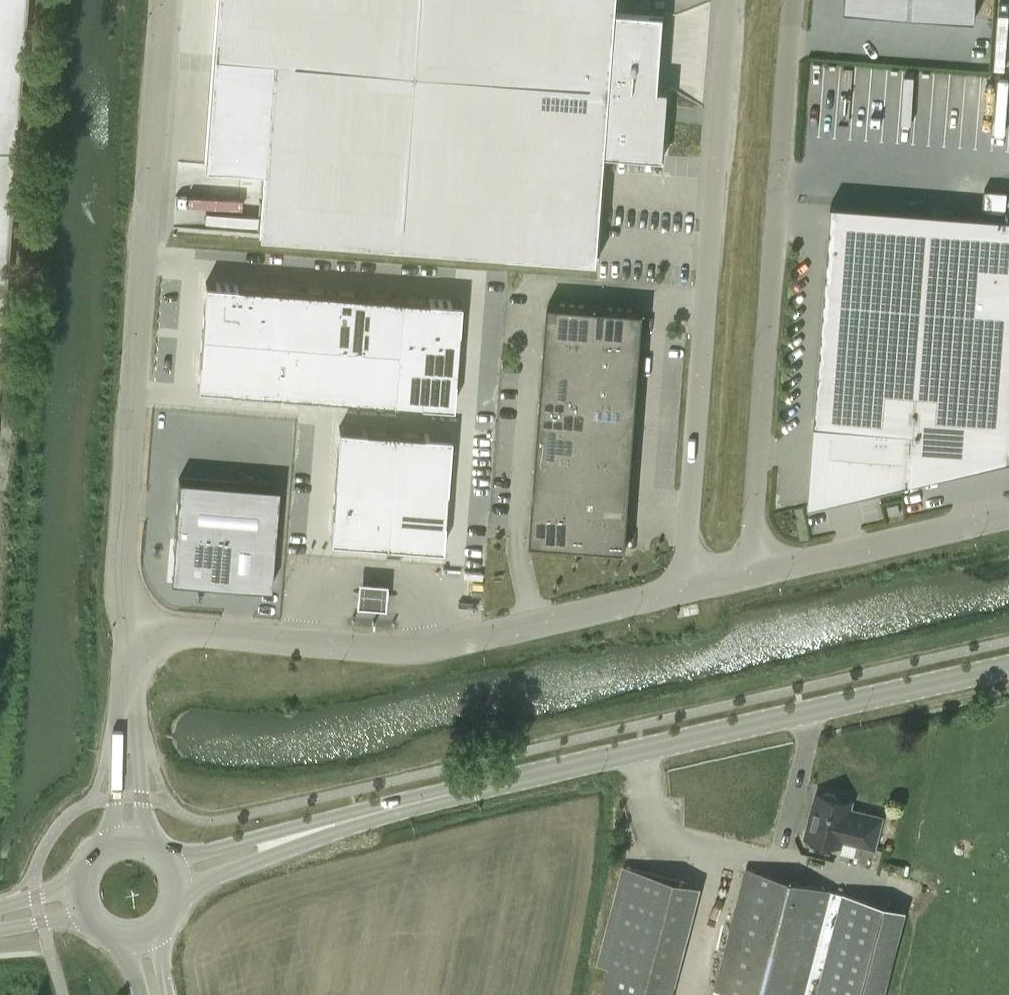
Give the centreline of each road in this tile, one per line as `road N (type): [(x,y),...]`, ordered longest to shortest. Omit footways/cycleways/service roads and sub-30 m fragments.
road 1 (tertiary): [(362,818),(1008,667)]
road 2 (unclassified): [(133,632),(121,514),(163,0)]
road 3 (unclassified): [(733,0),(685,591)]
road 4 (unclassified): [(749,575),(792,0)]
road 5 (unclassified): [(133,632),(413,651),(685,591)]
road 6 (unclassified): [(749,575),(1008,519)]
road 7 (tertiary): [(362,818),(170,854)]
road 8 (tertiary): [(183,895),(362,818)]
road 9 (unclassified): [(150,840),(131,690)]
road 10 (unclassified): [(131,690),(110,839)]

